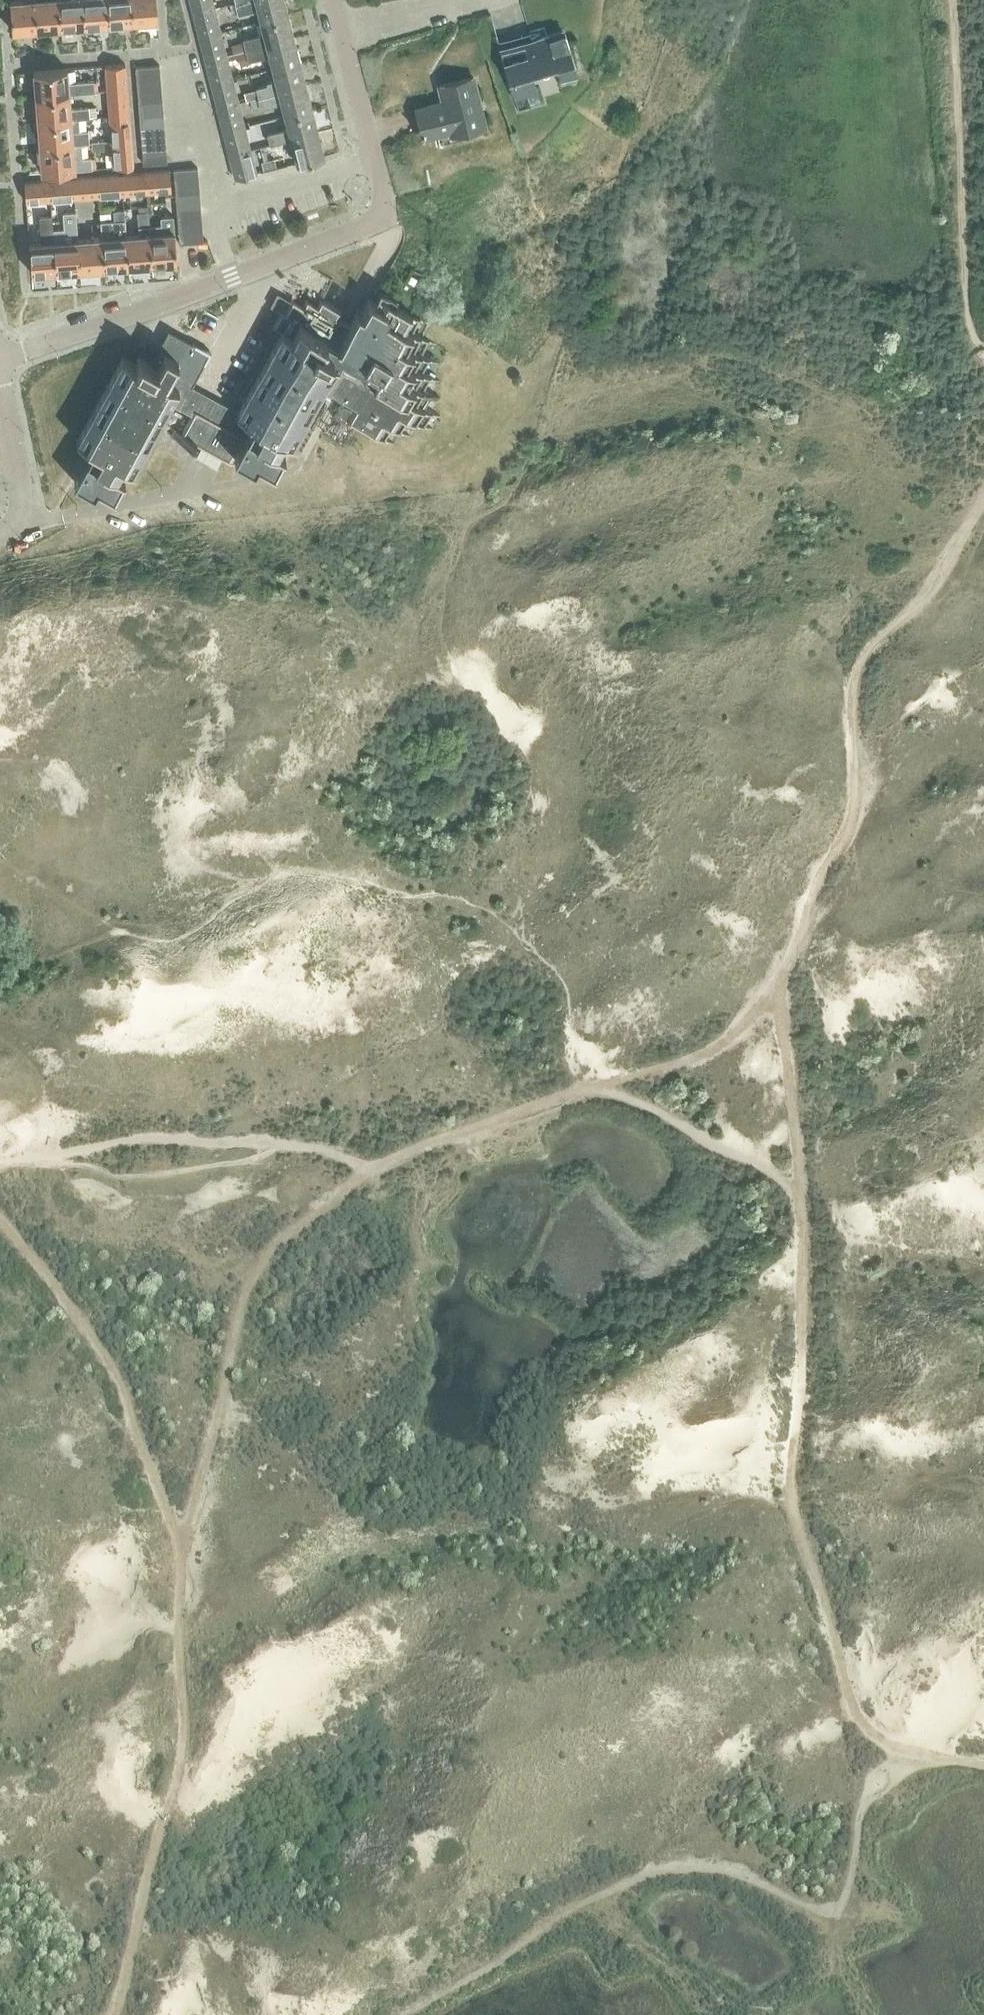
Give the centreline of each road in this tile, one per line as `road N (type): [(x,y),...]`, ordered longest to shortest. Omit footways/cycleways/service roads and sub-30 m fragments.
road 1 (residential): [(0,364),(374,226),(382,203),(339,36)]
road 2 (residential): [(0,532),(18,520),(22,503),(0,373)]
road 3 (residential): [(339,36),(482,0)]

